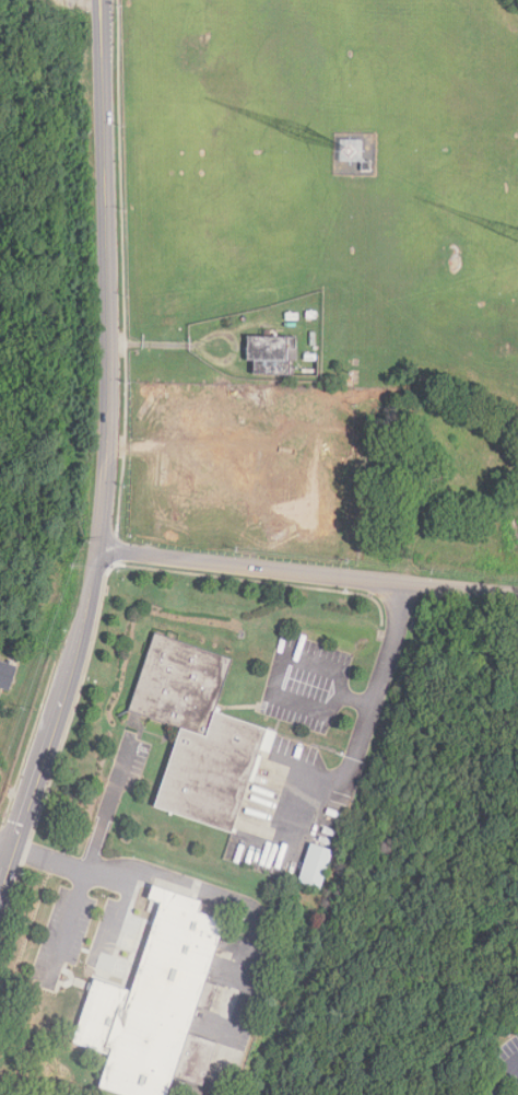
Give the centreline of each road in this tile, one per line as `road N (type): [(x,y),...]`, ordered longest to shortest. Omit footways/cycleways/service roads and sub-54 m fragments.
road 1 (tertiary): [(0,883),(87,606),(101,538),(102,0)]
road 2 (residential): [(98,552),(517,597)]

